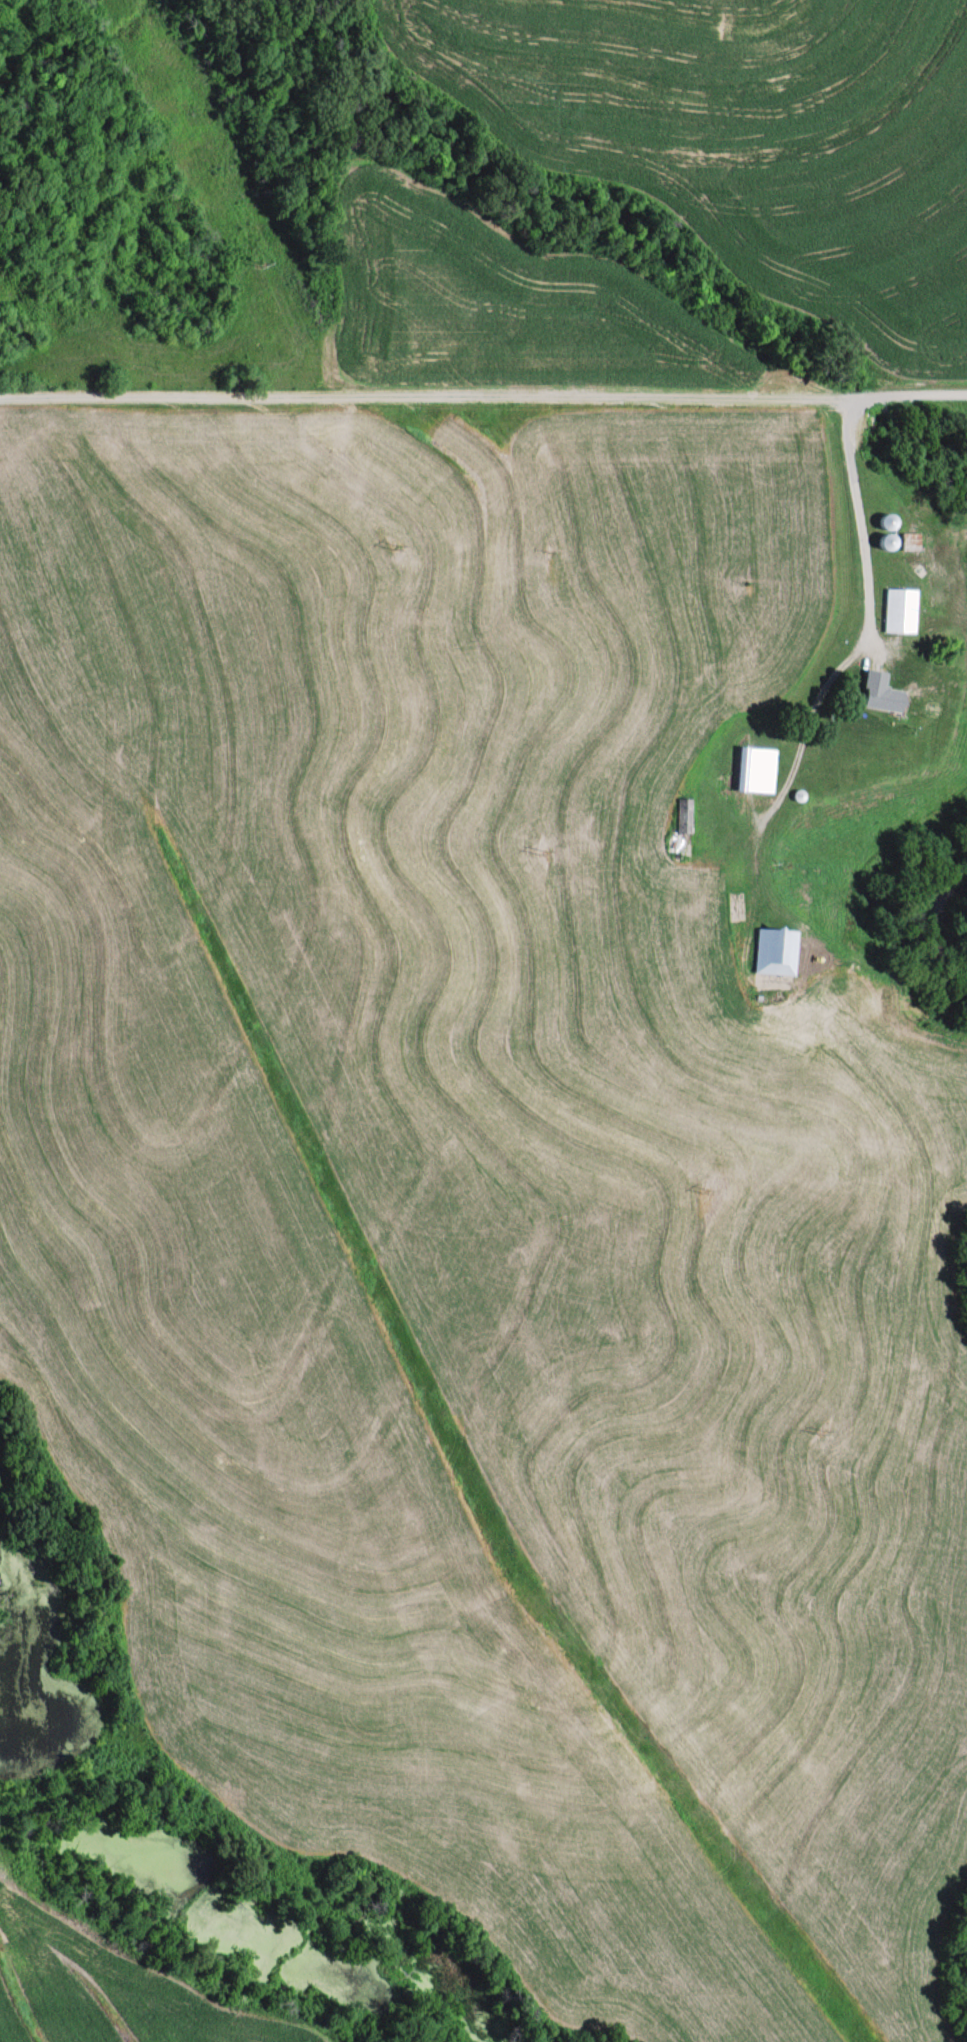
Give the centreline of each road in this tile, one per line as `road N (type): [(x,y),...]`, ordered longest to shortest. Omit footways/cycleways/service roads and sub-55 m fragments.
road 1 (residential): [(966,393),(0,392)]

